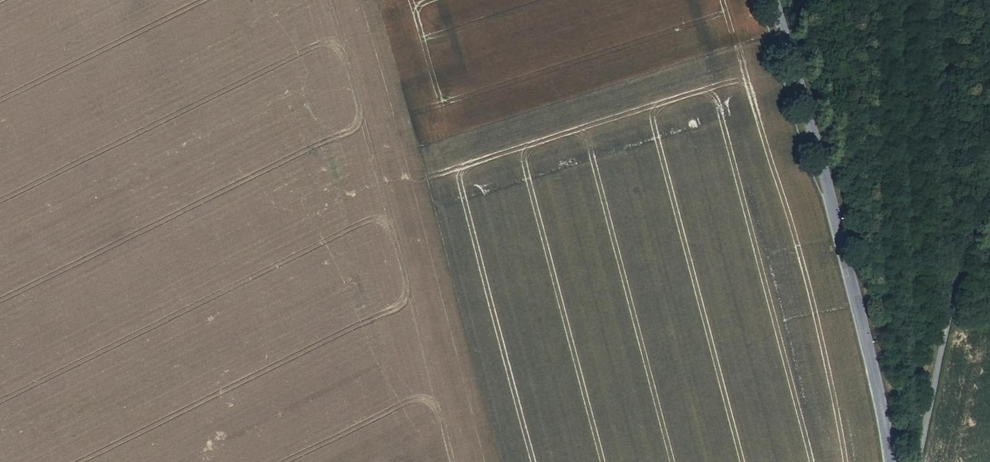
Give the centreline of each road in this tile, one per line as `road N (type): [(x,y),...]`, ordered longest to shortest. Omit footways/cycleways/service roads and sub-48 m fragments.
road 1 (tertiary): [(889,461),(812,133),(761,0)]
road 2 (unclassified): [(918,461),(989,162)]

